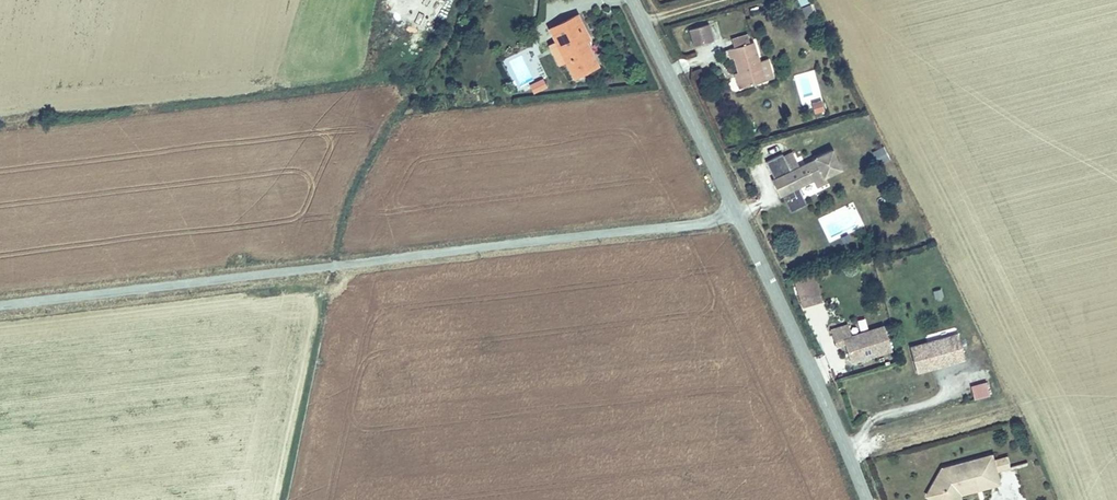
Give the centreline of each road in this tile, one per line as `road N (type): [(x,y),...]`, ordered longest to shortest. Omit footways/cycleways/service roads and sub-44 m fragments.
road 1 (unclassified): [(866,499),(632,0)]

